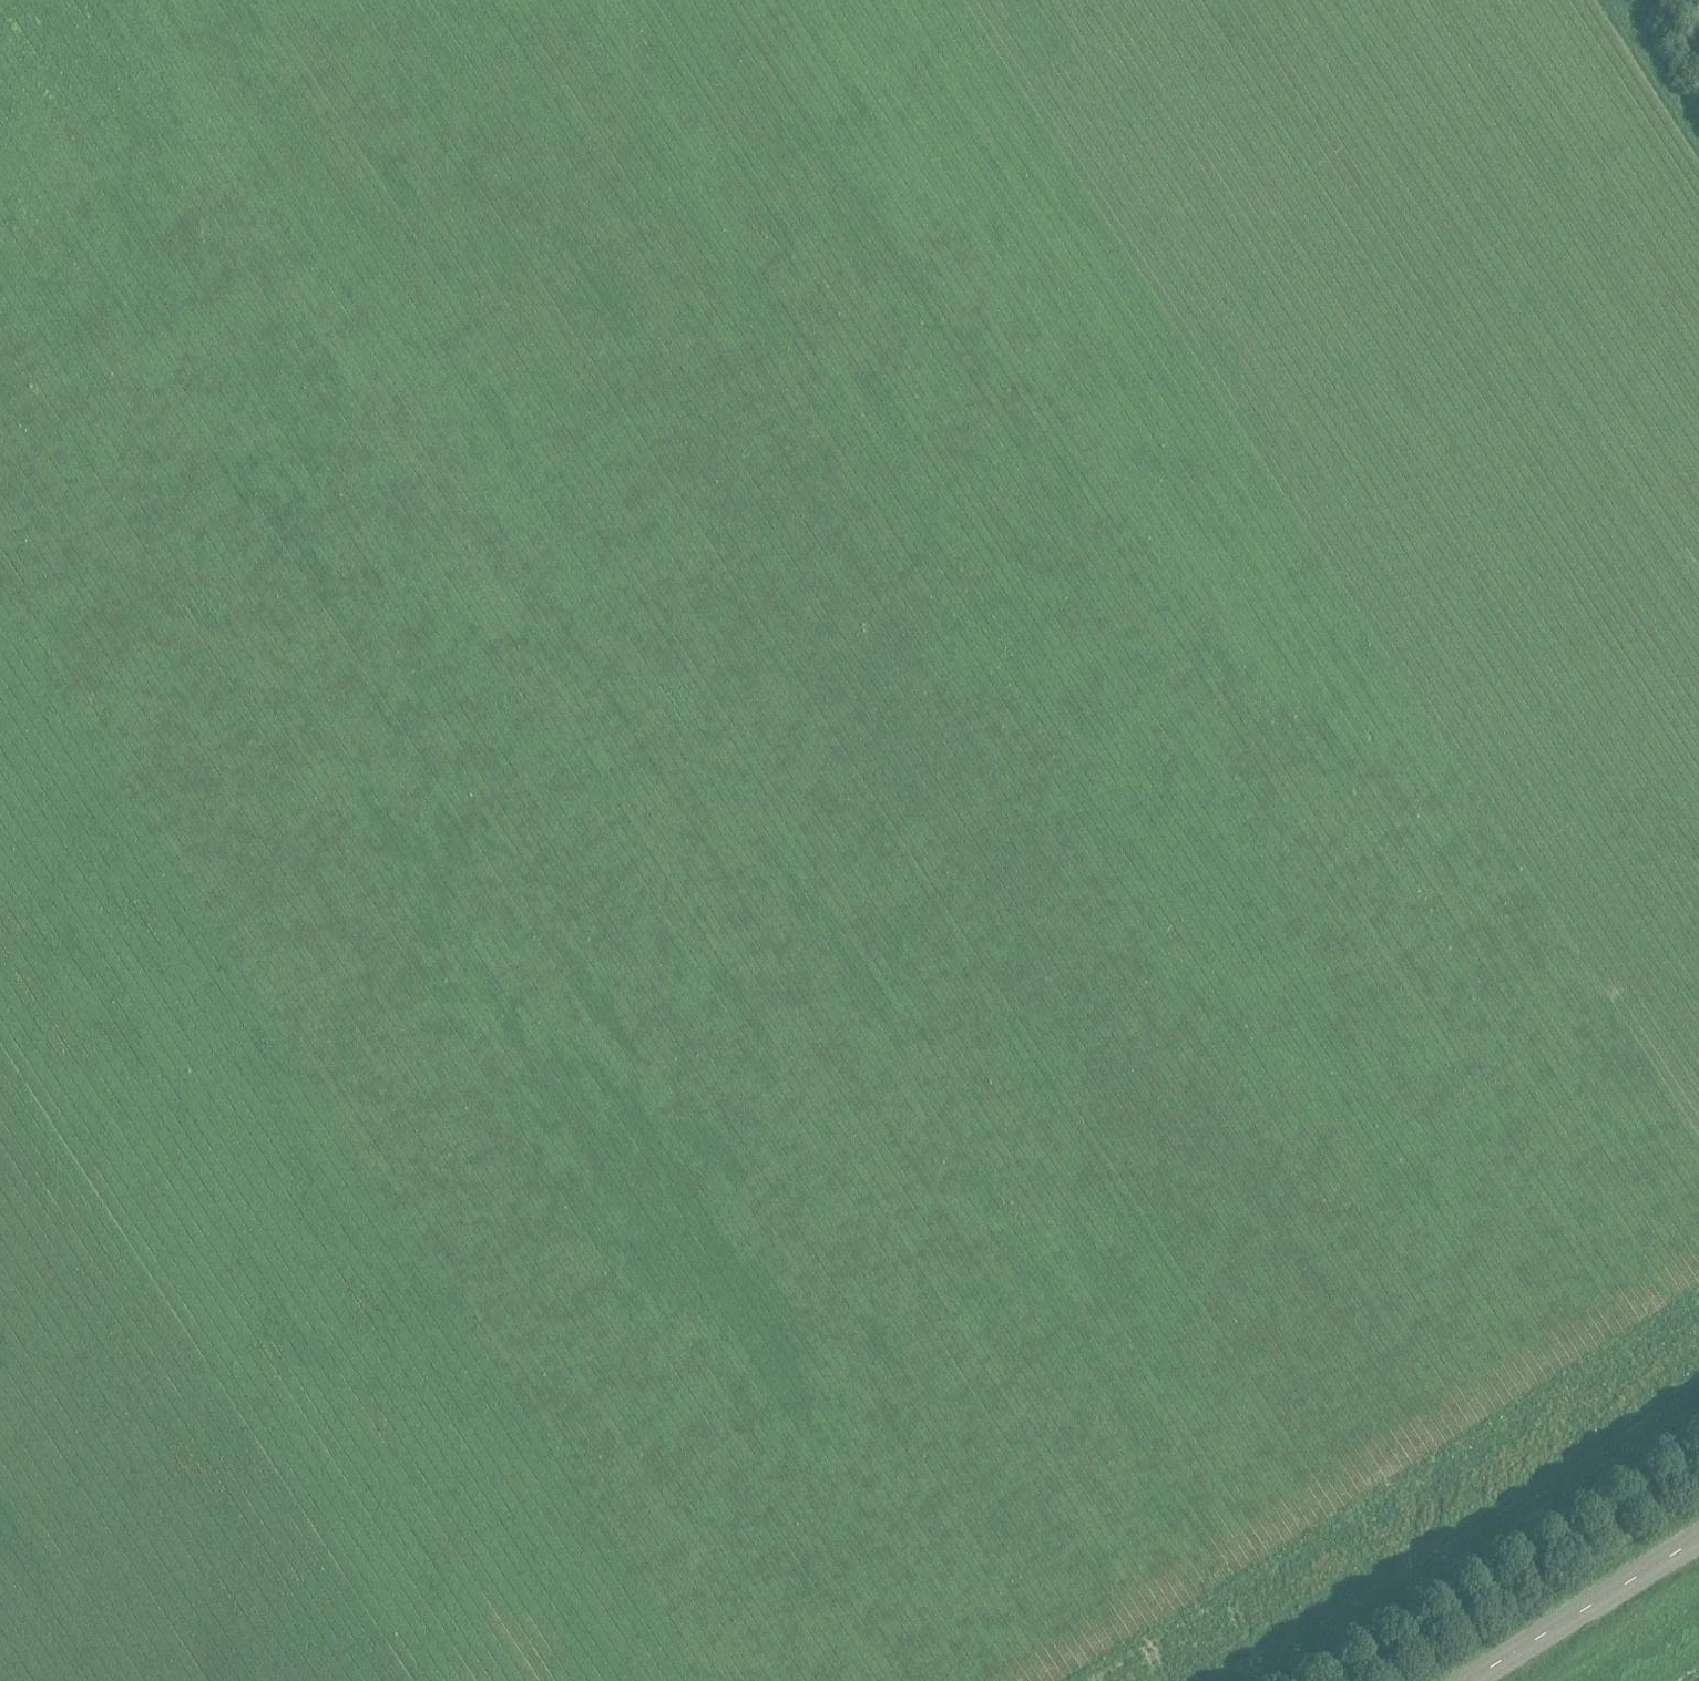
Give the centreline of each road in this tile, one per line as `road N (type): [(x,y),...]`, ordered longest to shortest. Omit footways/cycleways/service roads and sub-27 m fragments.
road 1 (unclassified): [(1474,1680),(1698,1539)]

